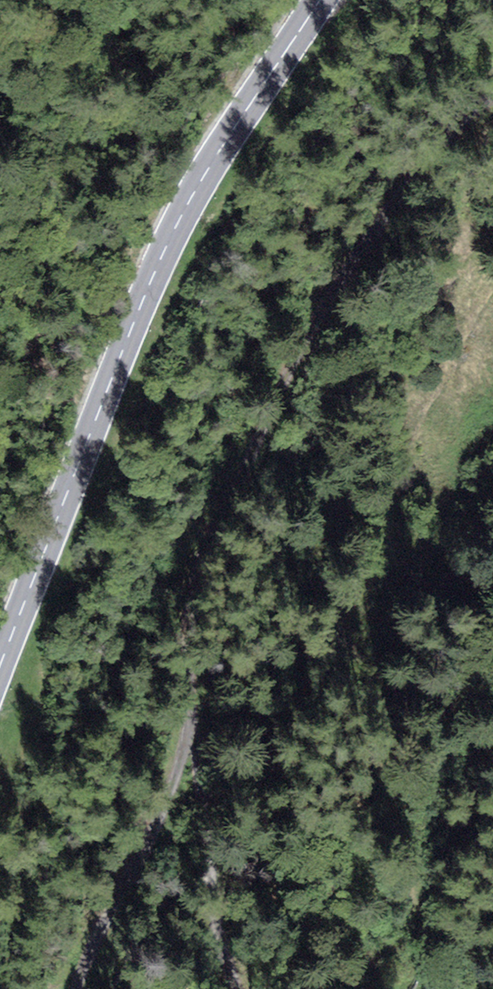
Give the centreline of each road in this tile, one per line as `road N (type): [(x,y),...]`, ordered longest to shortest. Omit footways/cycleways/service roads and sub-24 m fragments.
road 1 (secondary): [(0,665),(165,249),(321,0)]
road 2 (track): [(492,87),(318,318),(213,573),(189,732)]
road 3 (track): [(81,988),(189,732),(240,988)]

